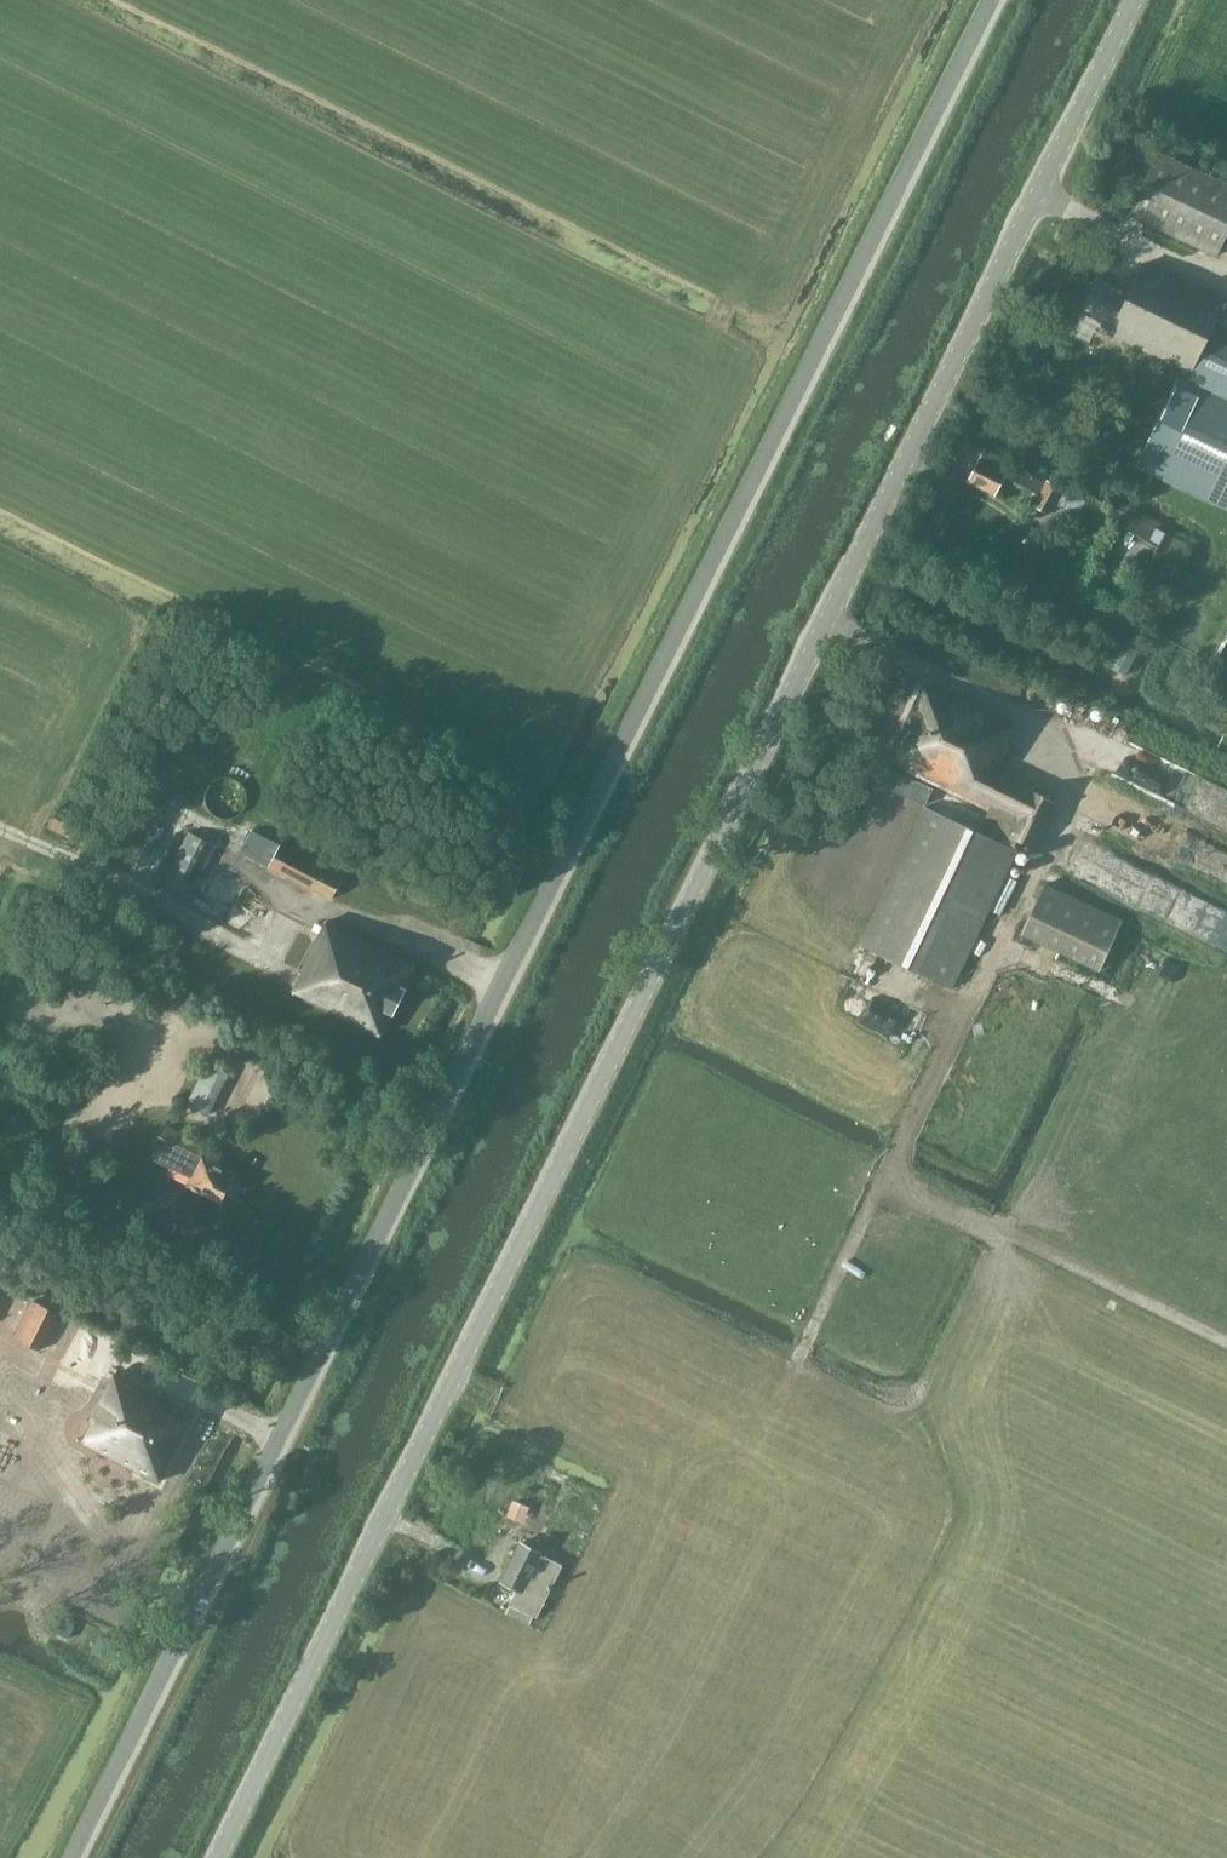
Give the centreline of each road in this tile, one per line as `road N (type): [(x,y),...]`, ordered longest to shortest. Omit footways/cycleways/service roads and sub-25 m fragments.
road 1 (tertiary): [(219,1857),(1138,0)]
road 2 (unclassified): [(74,1857),(991,0)]
road 3 (track): [(0,1299),(276,1447)]

